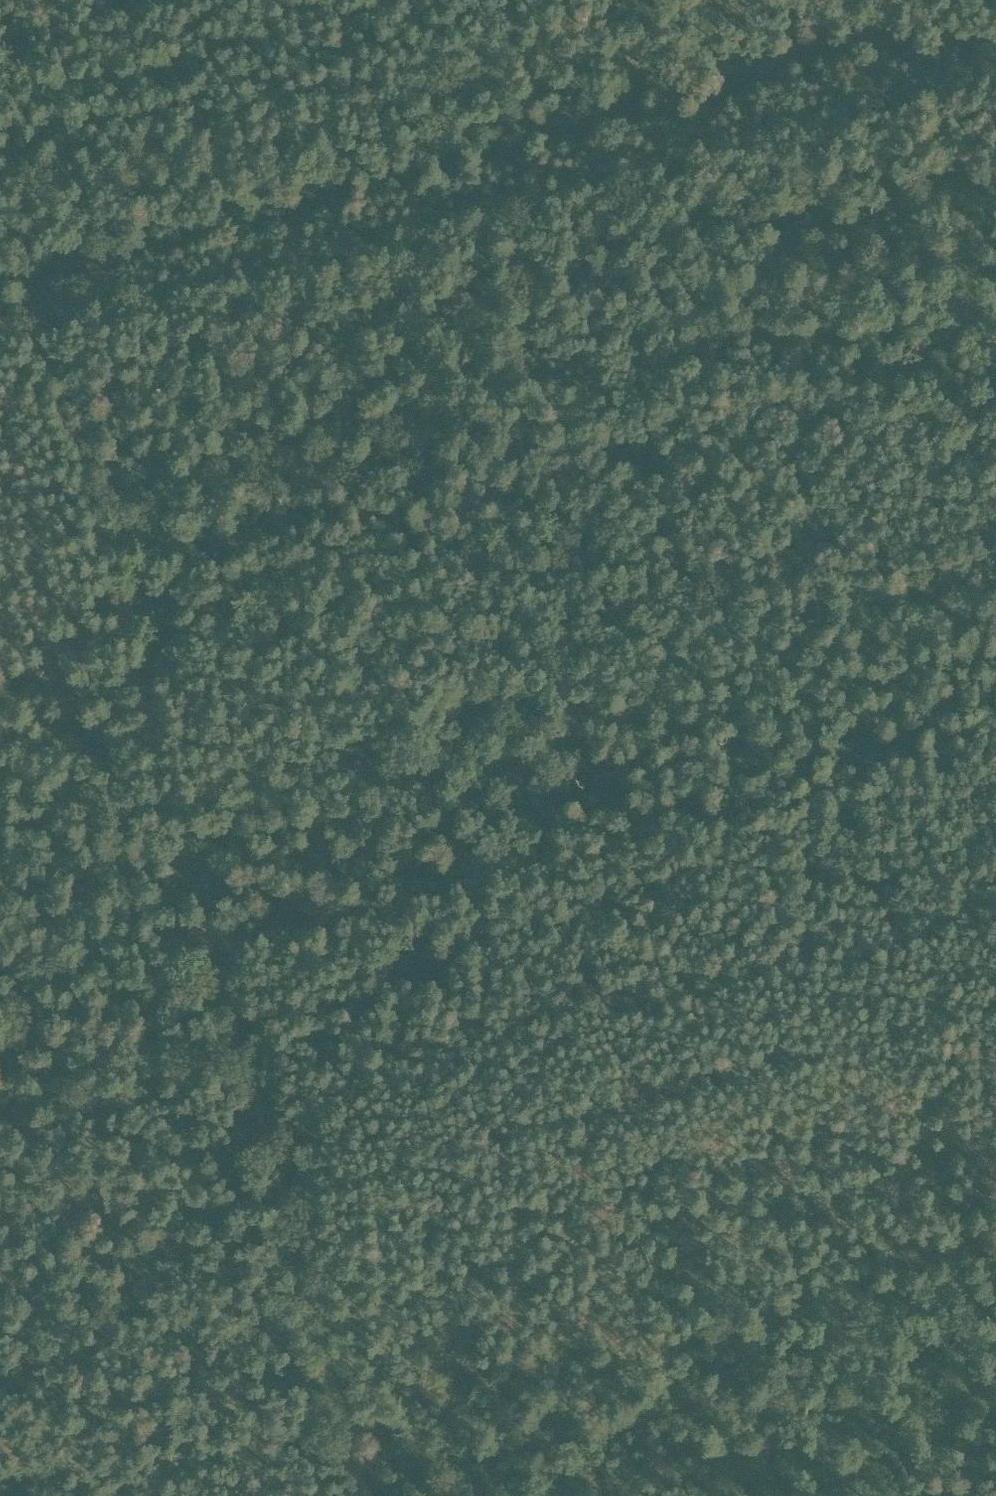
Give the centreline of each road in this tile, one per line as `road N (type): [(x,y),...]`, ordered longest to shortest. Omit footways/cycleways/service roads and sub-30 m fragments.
road 1 (track): [(0,331),(45,387),(215,947),(268,1147)]
road 2 (track): [(214,942),(607,854),(995,743)]
road 3 (track): [(268,1147),(369,1495)]

